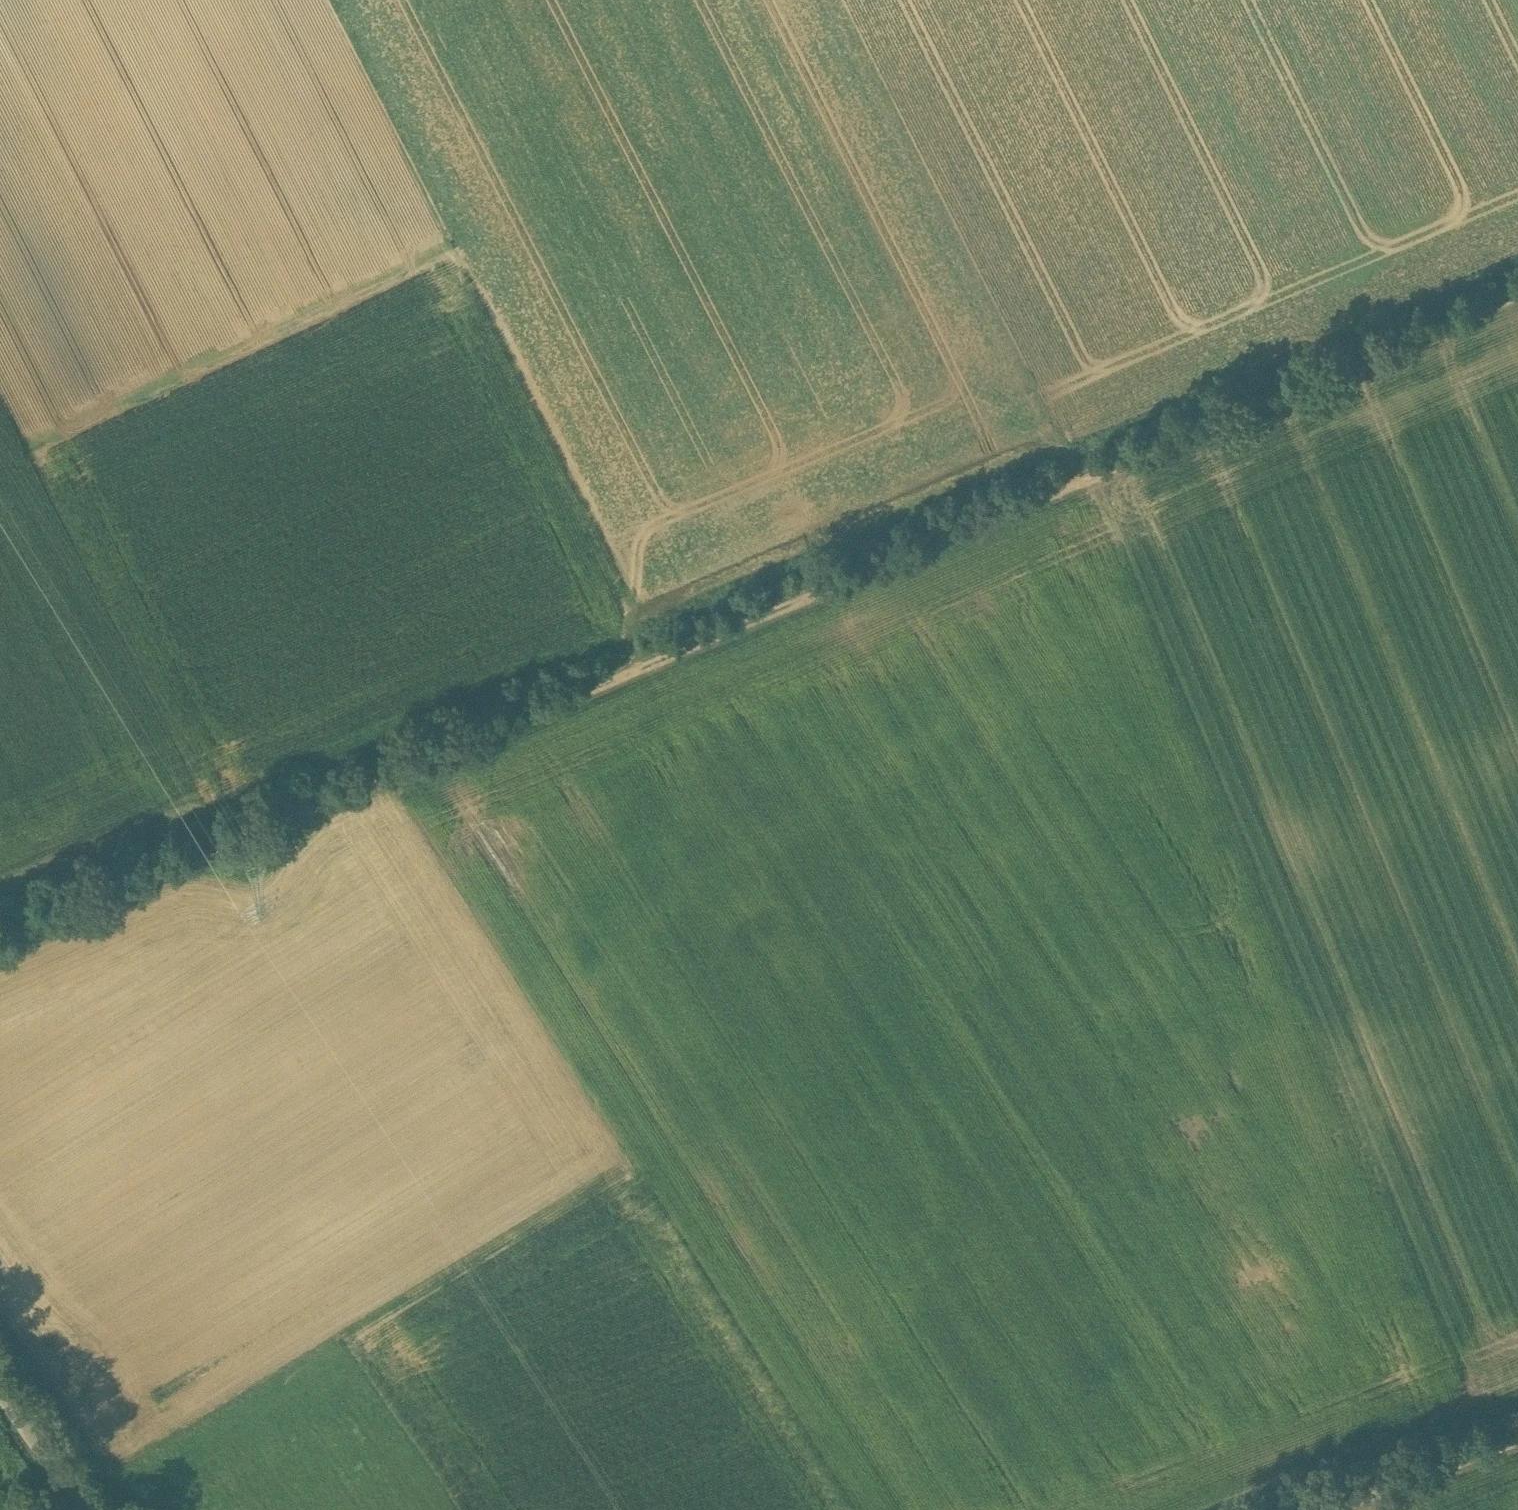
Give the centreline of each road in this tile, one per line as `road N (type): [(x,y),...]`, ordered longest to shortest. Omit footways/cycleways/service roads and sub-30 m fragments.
road 1 (track): [(1517,294),(0,940)]
road 2 (track): [(1328,1509),(1517,1438)]
road 3 (unclassified): [(0,1396),(80,1509)]

